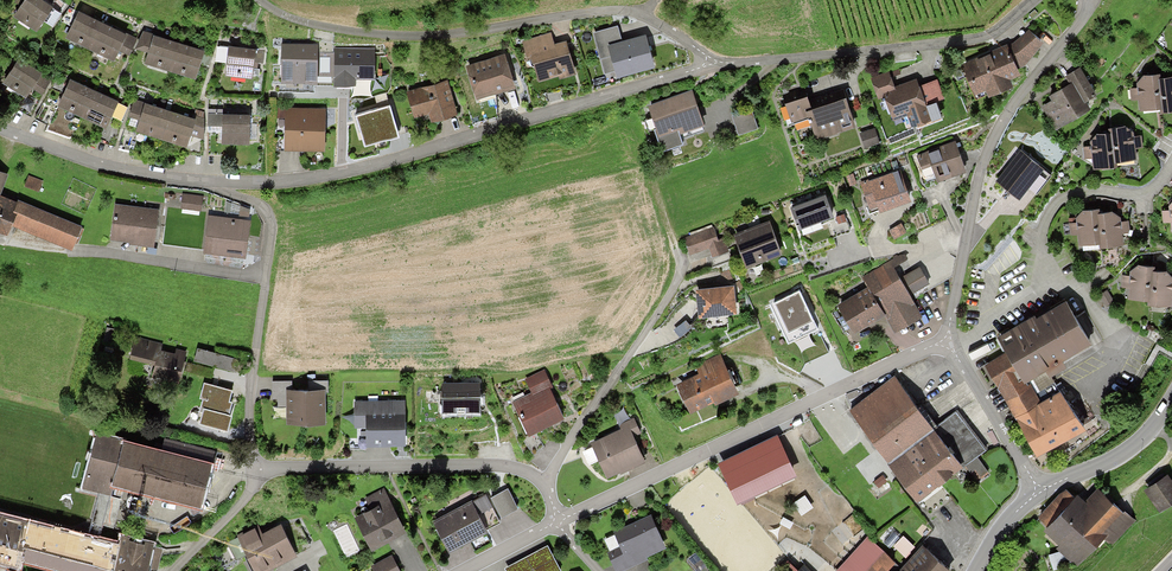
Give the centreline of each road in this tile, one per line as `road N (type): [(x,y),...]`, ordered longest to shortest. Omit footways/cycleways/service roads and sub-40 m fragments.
road 1 (residential): [(219,183),(310,177),(403,157),(710,63),(976,41),(1033,0)]
road 2 (track): [(710,63),(628,13),(402,37),(295,22),(257,0)]
road 3 (residential): [(557,523),(869,372),(945,343)]
road 4 (residential): [(945,343),(979,165),(1089,0)]
road 5 (residential): [(1171,159),(1154,185),(1073,198),(1052,215),(1043,238),(1046,280),(968,338),(945,343)]
road 6 (residential): [(545,487),(519,470),(254,471)]
road 7 (residential): [(675,248),(676,283),(545,487)]
road 8 (residential): [(0,241),(264,279)]
road 9 (residential): [(0,132),(115,167),(219,183)]
road 10 (residential): [(254,471),(264,279)]
road 11 (tertiary): [(1171,387),(1118,457),(1037,488)]
road 12 (residential): [(1037,488),(945,343)]
road 13 (residential): [(173,570),(241,500),(254,471)]
road 14 (residential): [(264,279),(272,225),(263,207),(219,183)]

